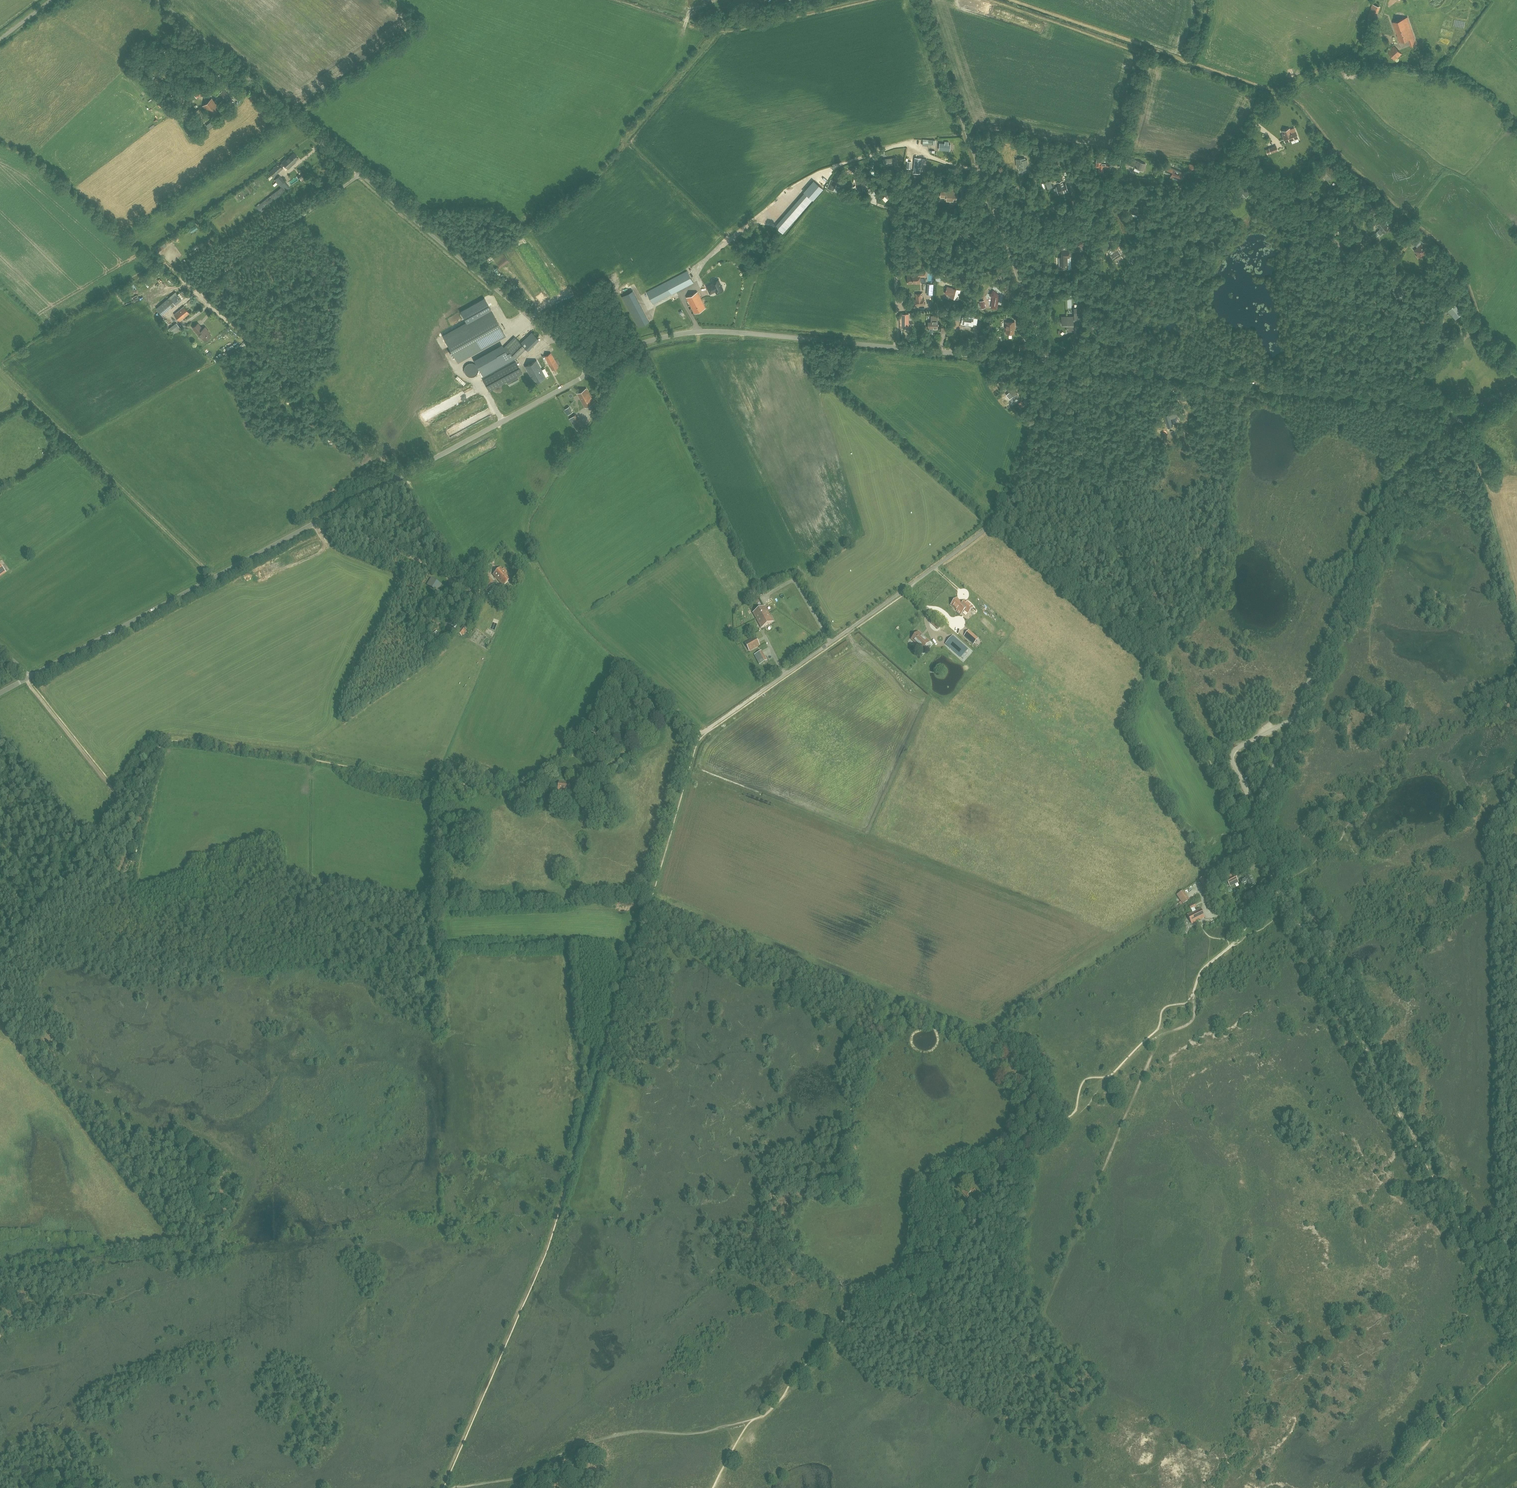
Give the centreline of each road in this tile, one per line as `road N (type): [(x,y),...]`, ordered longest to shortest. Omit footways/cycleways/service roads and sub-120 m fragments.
road 1 (track): [(699,734),(552,1230),(441,1487)]
road 2 (unclassified): [(30,676),(591,371)]
road 3 (track): [(168,738),(313,753),(439,779),(515,780),(552,761),(625,660),(704,731)]
road 4 (unclassified): [(591,371),(159,0)]
road 5 (track): [(1050,363),(1087,336),(1181,192),(1133,180),(1003,229),(962,218),(893,218)]
road 6 (unclassified): [(1249,826),(1393,477),(1448,429),(1453,404)]
road 7 (unclassified): [(755,695),(994,521),(1015,481),(1050,363)]
road 8 (track): [(1505,1305),(1286,898)]
road 9 (track): [(1181,192),(1226,166),(1275,90),(1012,0)]
road 10 (unclassified): [(1453,404),(1050,363)]
road 11 (unclassified): [(1050,363),(921,0)]
road 12 (track): [(1158,656),(1050,363)]
road 13 (track): [(215,577),(0,371)]
road 14 (track): [(0,959),(168,738)]
road 15 (unclassified): [(1050,363),(777,336)]
road 16 (track): [(1232,157),(1343,247),(1375,248),(1381,264),(1388,260),(1384,249)]
road 17 (unclassified): [(591,371),(676,333),(777,336)]
road 18 (track): [(1249,826),(1158,656)]
road 19 (track): [(872,0),(721,33),(686,25)]
road 20 (unclassified): [(1275,90),(1374,48),(1387,0)]
road 21 (track): [(26,678),(123,797)]

